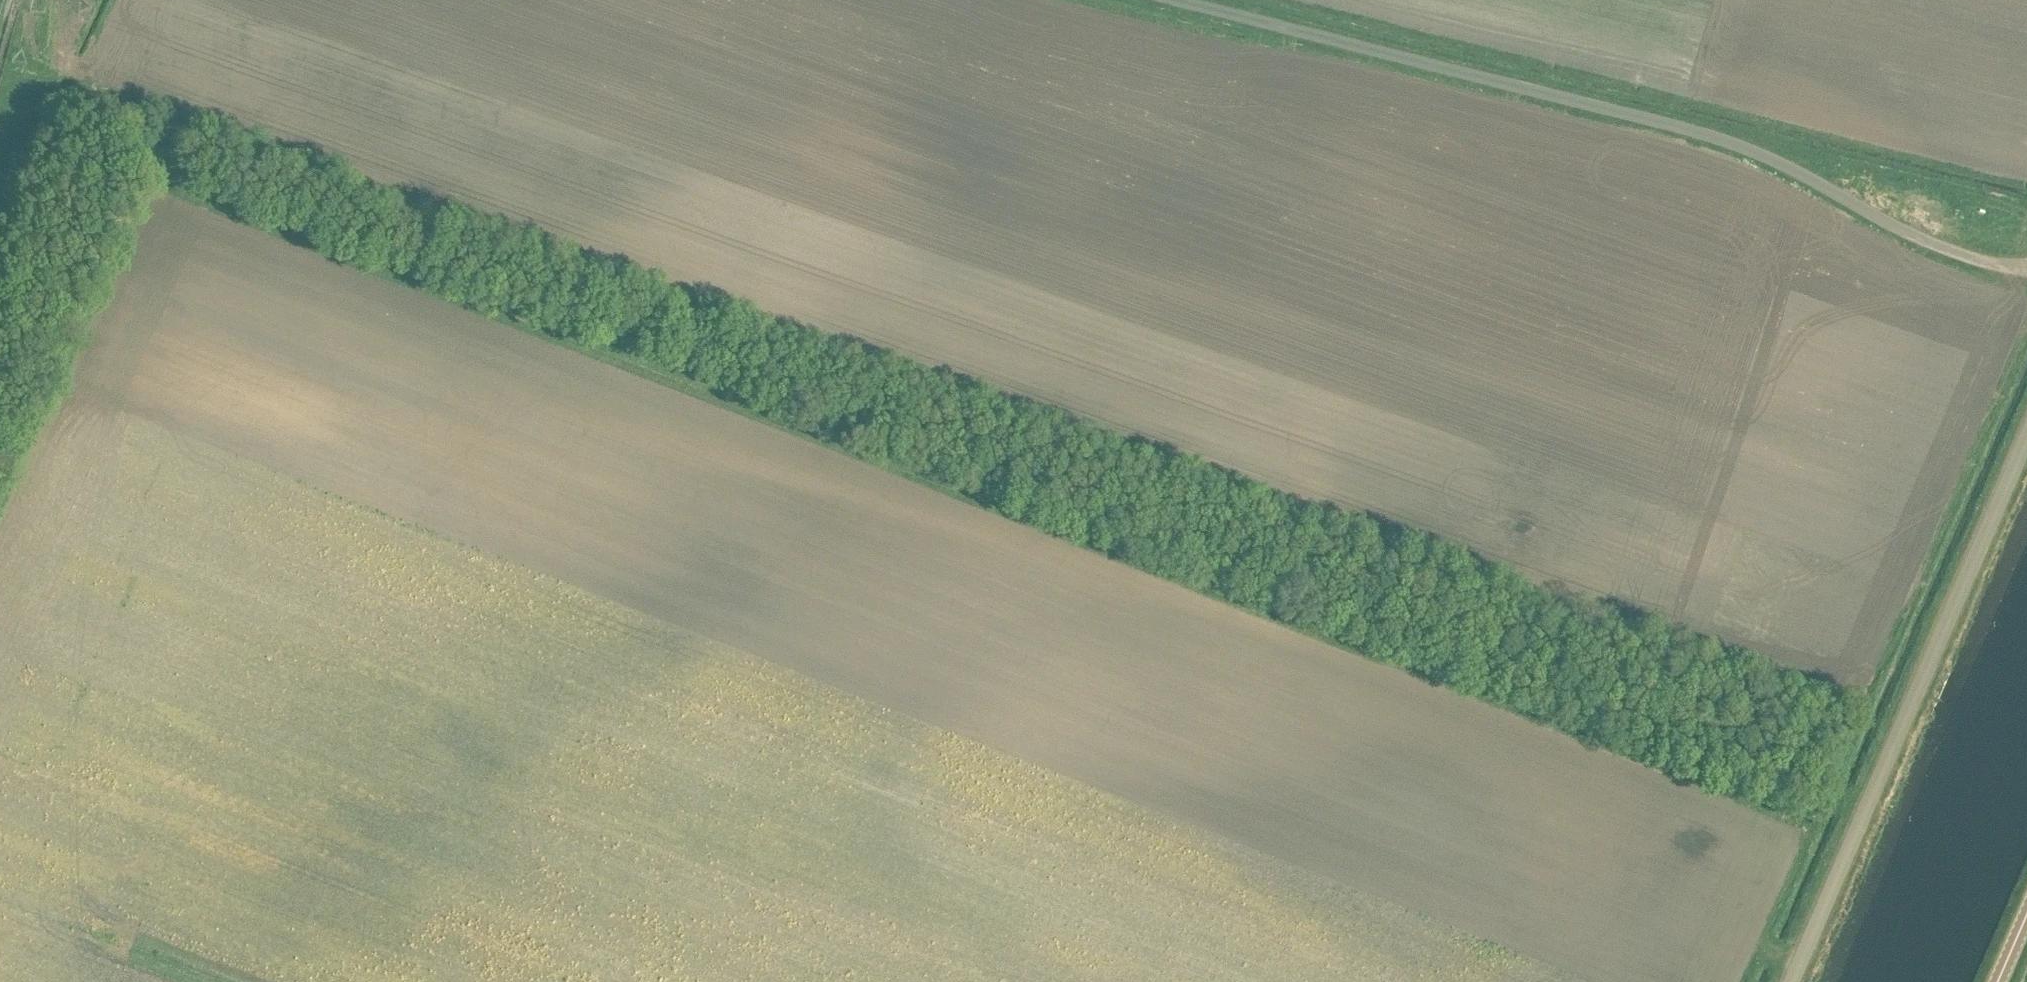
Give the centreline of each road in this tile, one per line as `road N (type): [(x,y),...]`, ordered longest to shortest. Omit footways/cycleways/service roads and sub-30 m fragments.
road 1 (unclassified): [(1793,981),(2026,438)]

